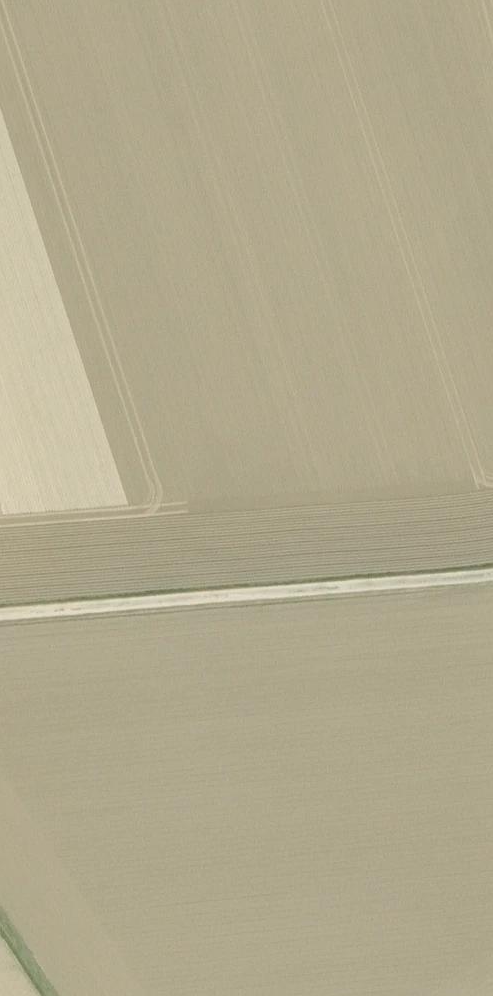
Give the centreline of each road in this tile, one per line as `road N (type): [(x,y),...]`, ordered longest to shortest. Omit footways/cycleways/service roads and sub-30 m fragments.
road 1 (unclassified): [(492,575),(0,615)]

